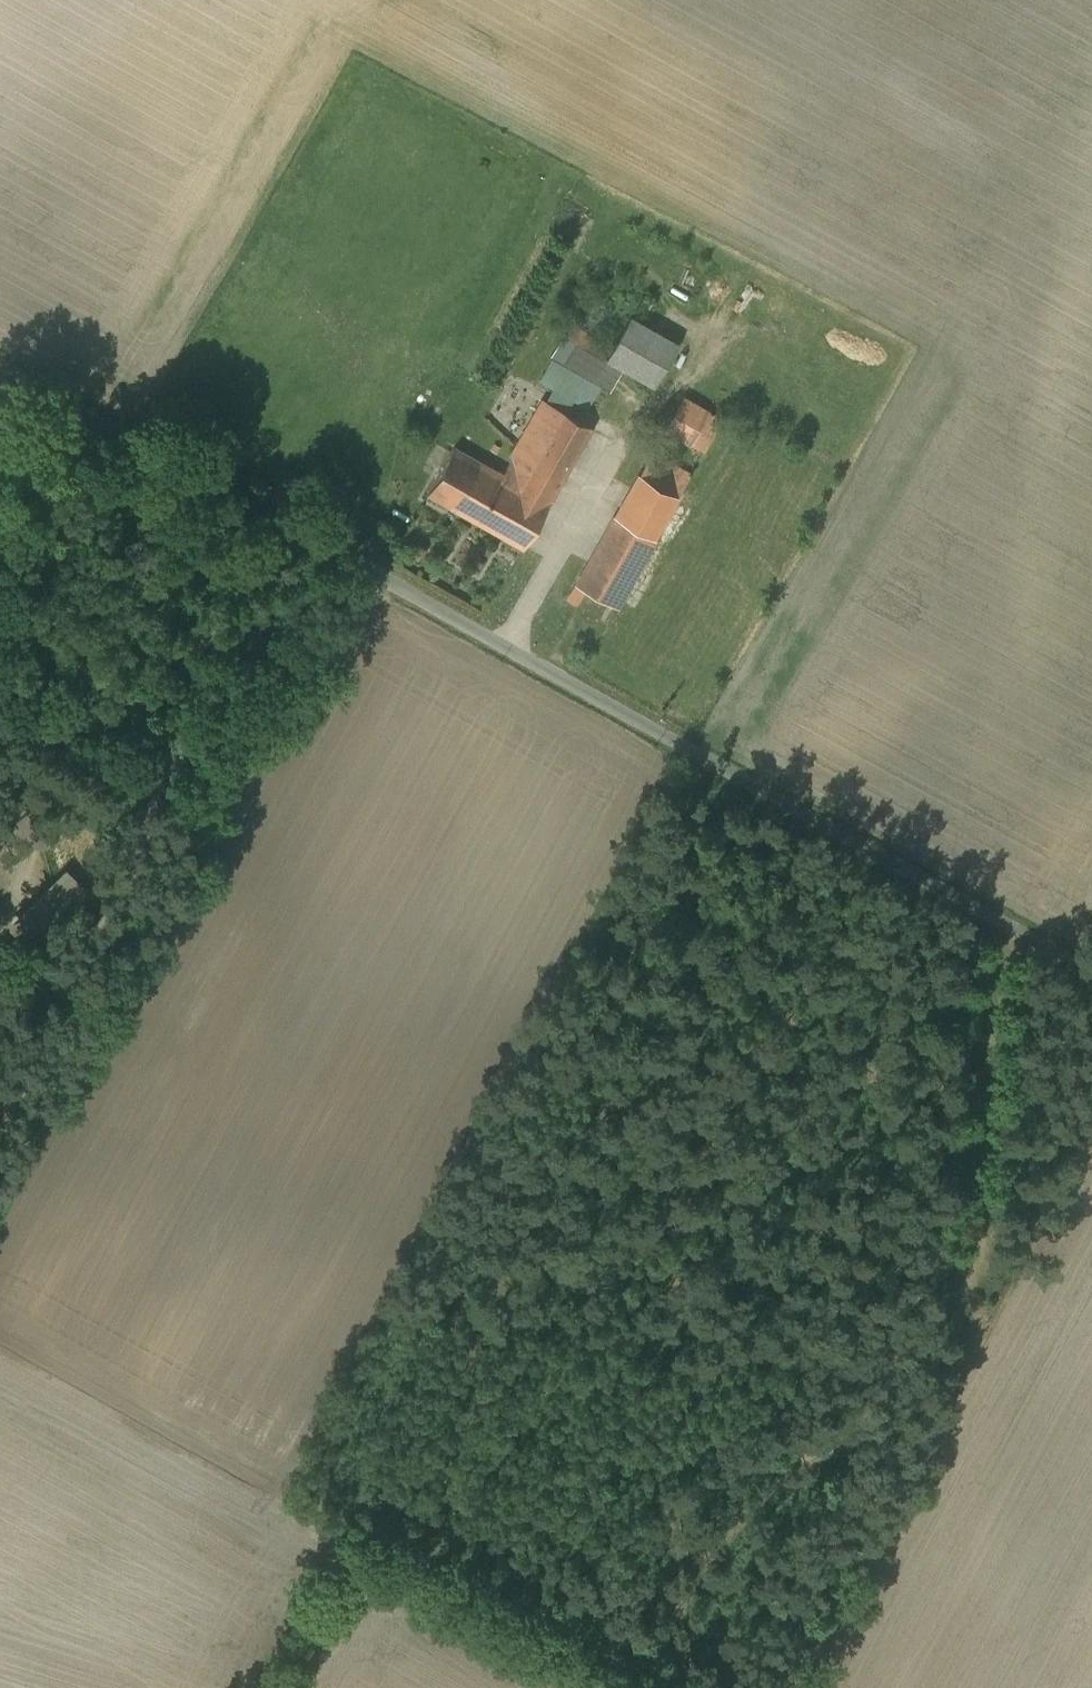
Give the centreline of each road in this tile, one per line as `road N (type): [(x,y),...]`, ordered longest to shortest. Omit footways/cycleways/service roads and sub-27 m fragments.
road 1 (unclassified): [(1091,976),(0,369)]

